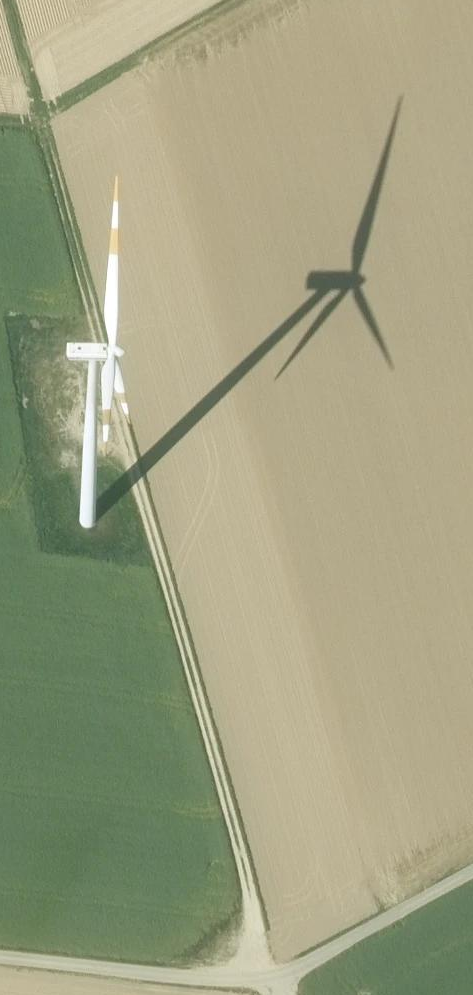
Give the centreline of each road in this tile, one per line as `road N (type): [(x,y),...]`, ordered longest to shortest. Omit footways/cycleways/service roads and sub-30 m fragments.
road 1 (track): [(276,979),(128,450),(78,460)]
road 2 (track): [(128,450),(38,119)]
road 3 (track): [(276,979),(226,982),(0,958)]
road 4 (track): [(241,0),(38,119)]
road 5 (track): [(472,871),(276,979)]
road 6 (track): [(5,0),(38,119)]

